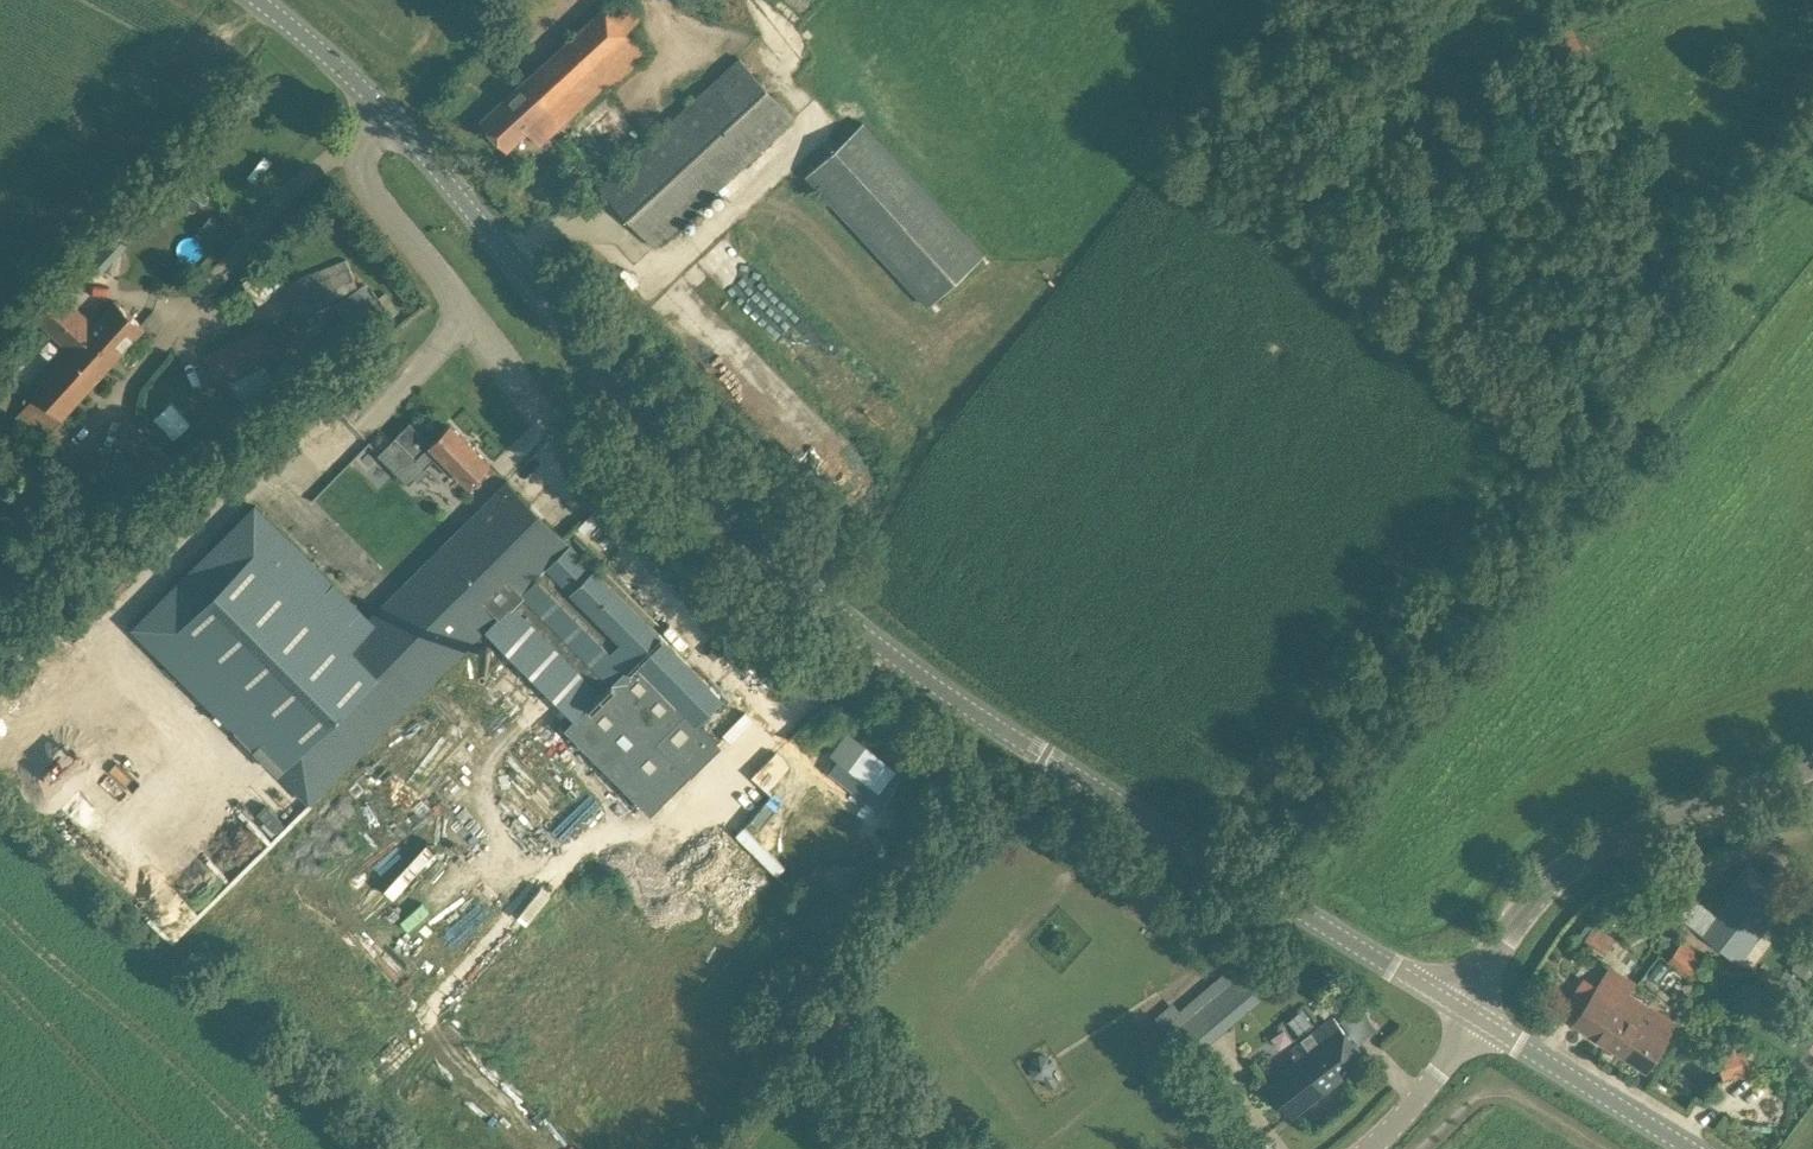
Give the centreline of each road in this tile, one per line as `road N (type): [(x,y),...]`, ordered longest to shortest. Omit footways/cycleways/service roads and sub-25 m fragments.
road 1 (tertiary): [(1467,1012),(1041,758),(743,541),(576,351),(433,165),(351,81),(252,0)]
road 2 (tertiary): [(1467,1012),(1519,906),(1571,861),(1812,770)]
road 3 (tertiary): [(1696,1148),(1467,1012)]
road 4 (unclassified): [(1378,1148),(1445,1065),(1467,1012)]

